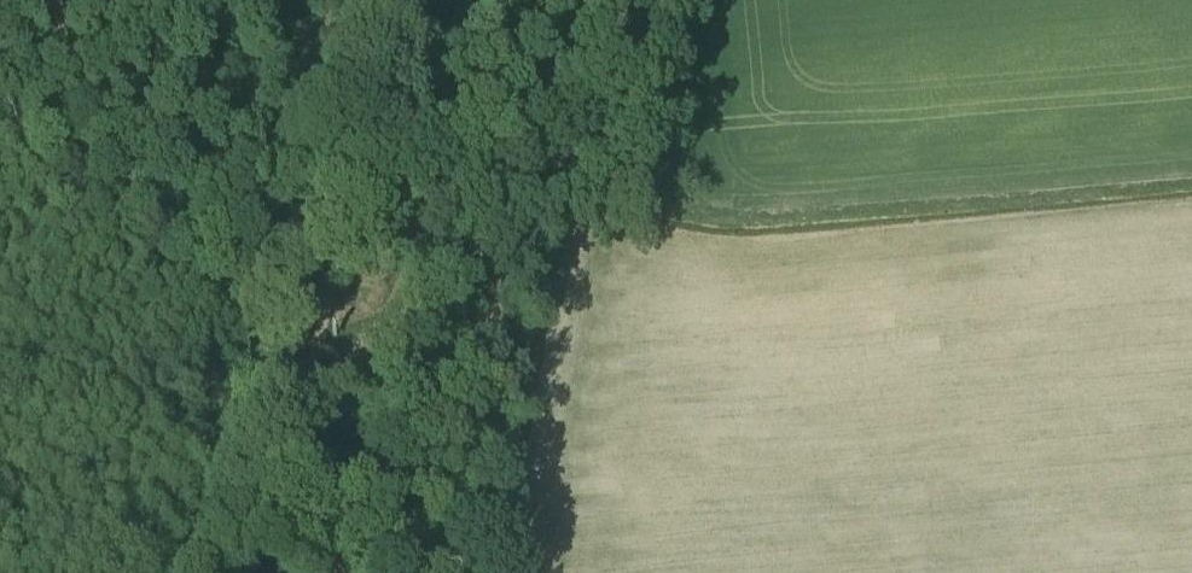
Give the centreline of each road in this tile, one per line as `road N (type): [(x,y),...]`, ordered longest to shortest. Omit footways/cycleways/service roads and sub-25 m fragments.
road 1 (track): [(283,572),(383,0)]

